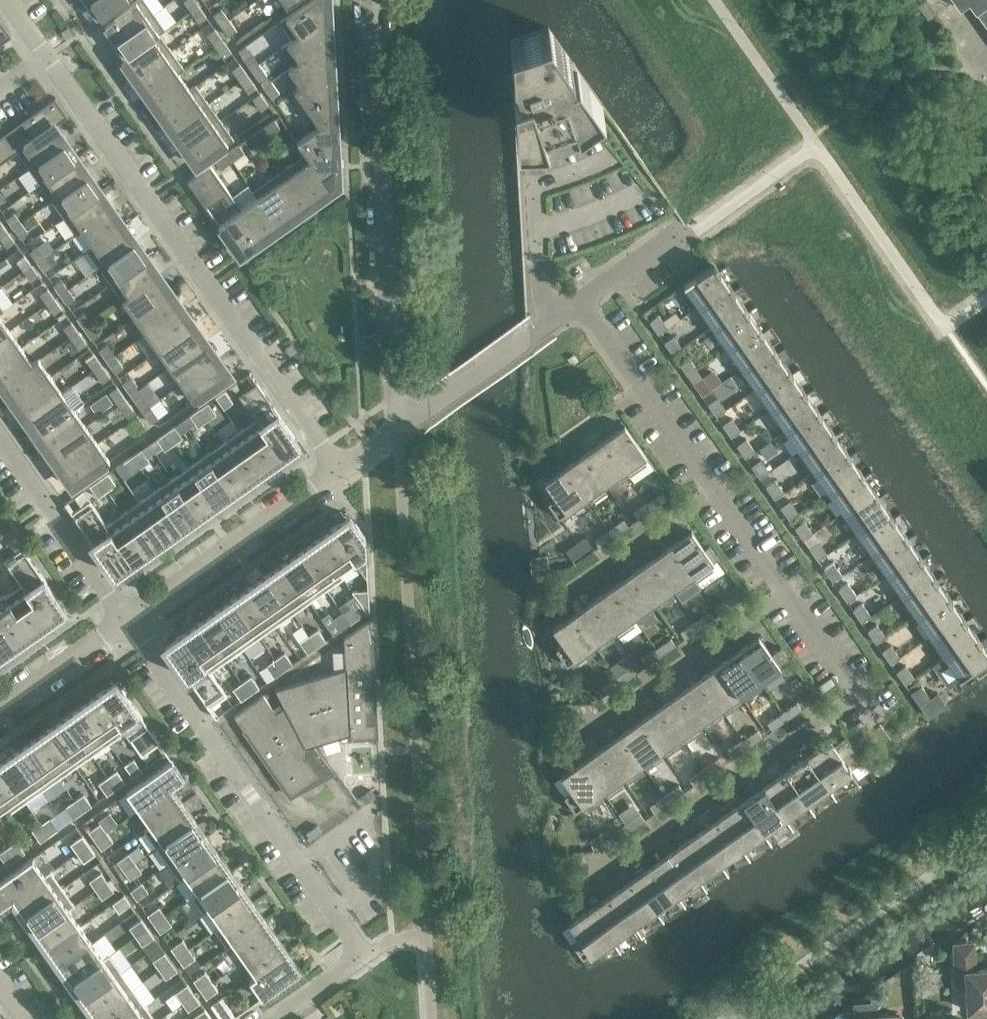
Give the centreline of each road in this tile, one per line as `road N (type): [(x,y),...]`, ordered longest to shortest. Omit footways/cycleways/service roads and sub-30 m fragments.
road 1 (residential): [(273,1018),(364,958),(126,621)]
road 2 (residential): [(337,469),(48,57)]
road 3 (residential): [(577,307),(857,691)]
road 4 (residential): [(401,429),(370,0)]
road 5 (residential): [(337,469),(126,621)]
road 6 (residential): [(126,621),(0,440)]
road 7 (residential): [(401,429),(553,323)]
road 8 (residential): [(553,323),(542,293),(535,145)]
road 9 (residential): [(126,621),(0,709)]
road 10 (residential): [(577,307),(695,231)]

